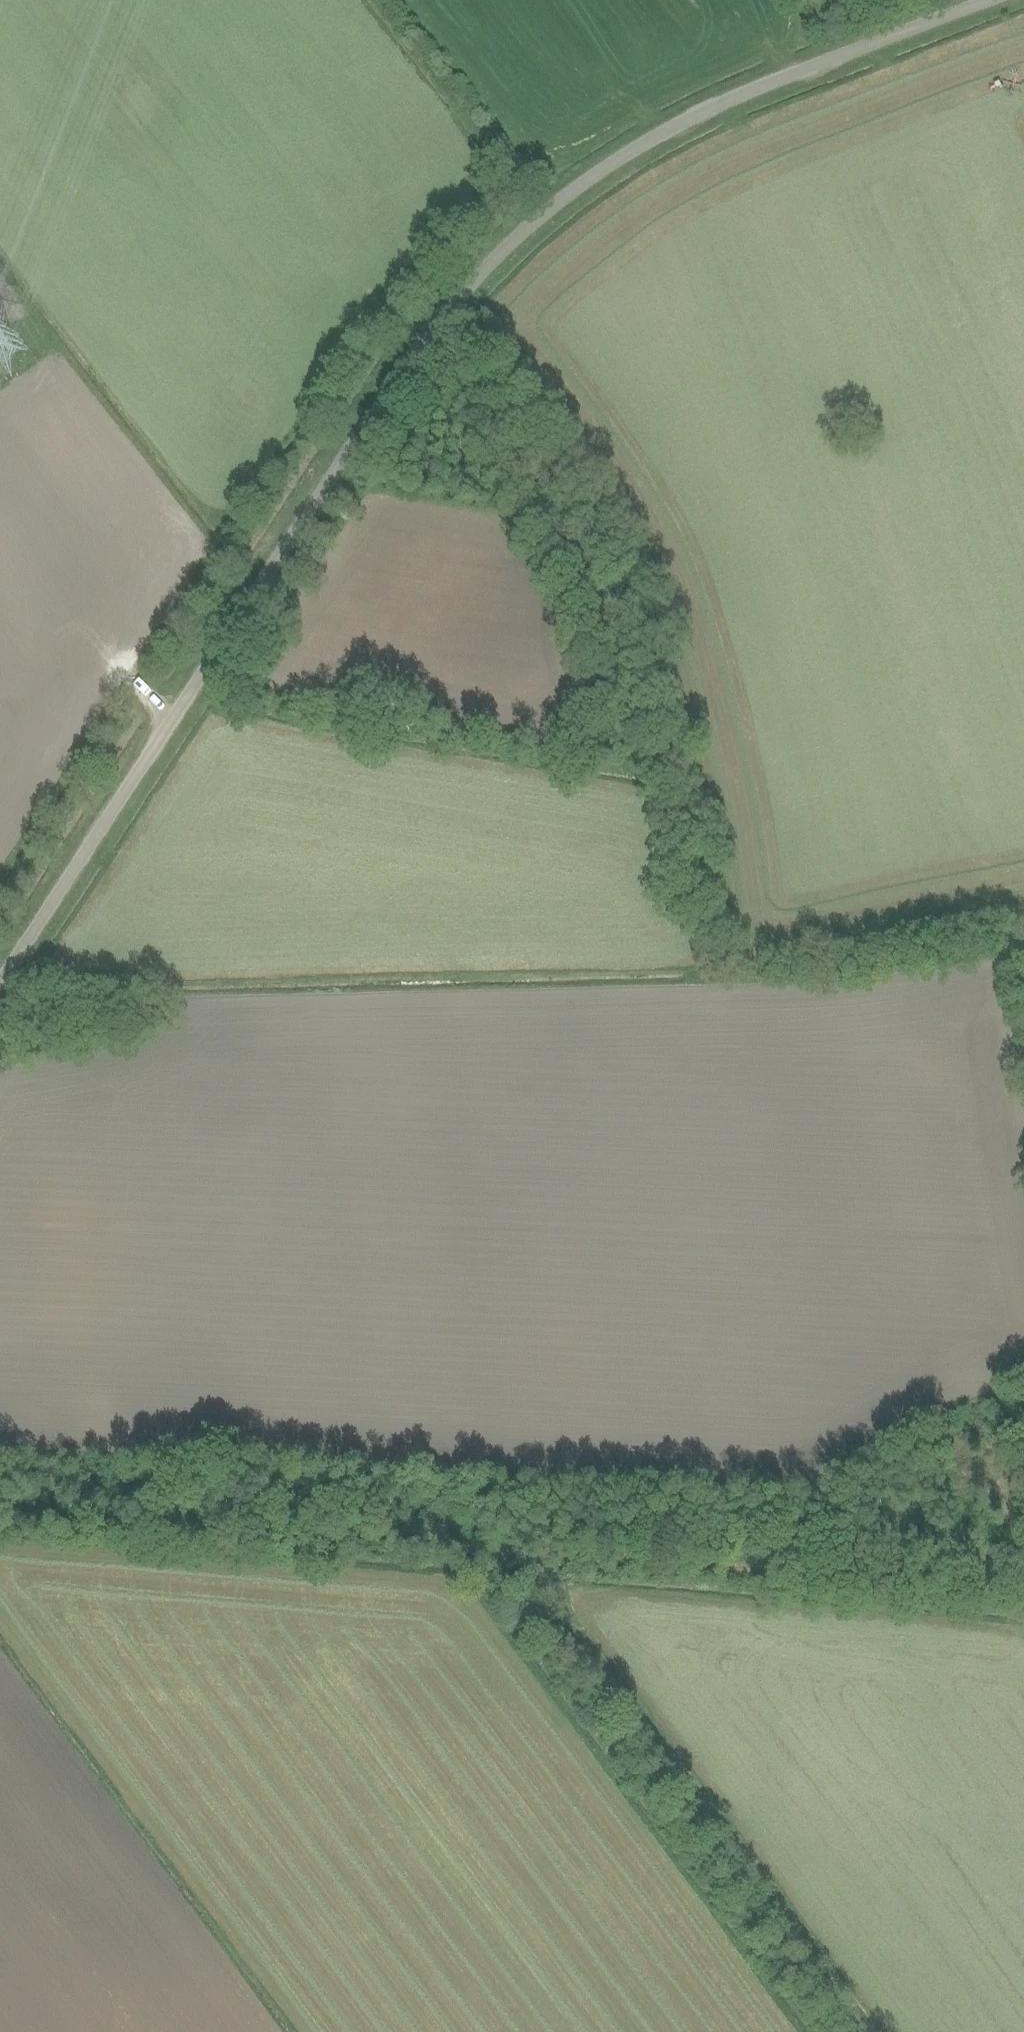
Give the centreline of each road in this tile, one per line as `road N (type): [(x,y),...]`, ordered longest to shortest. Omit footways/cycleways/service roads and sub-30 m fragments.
road 1 (unclassified): [(0,980),(419,348),(484,267),(596,172),(715,105),(986,0)]
road 2 (track): [(419,348),(572,509),(644,742)]

